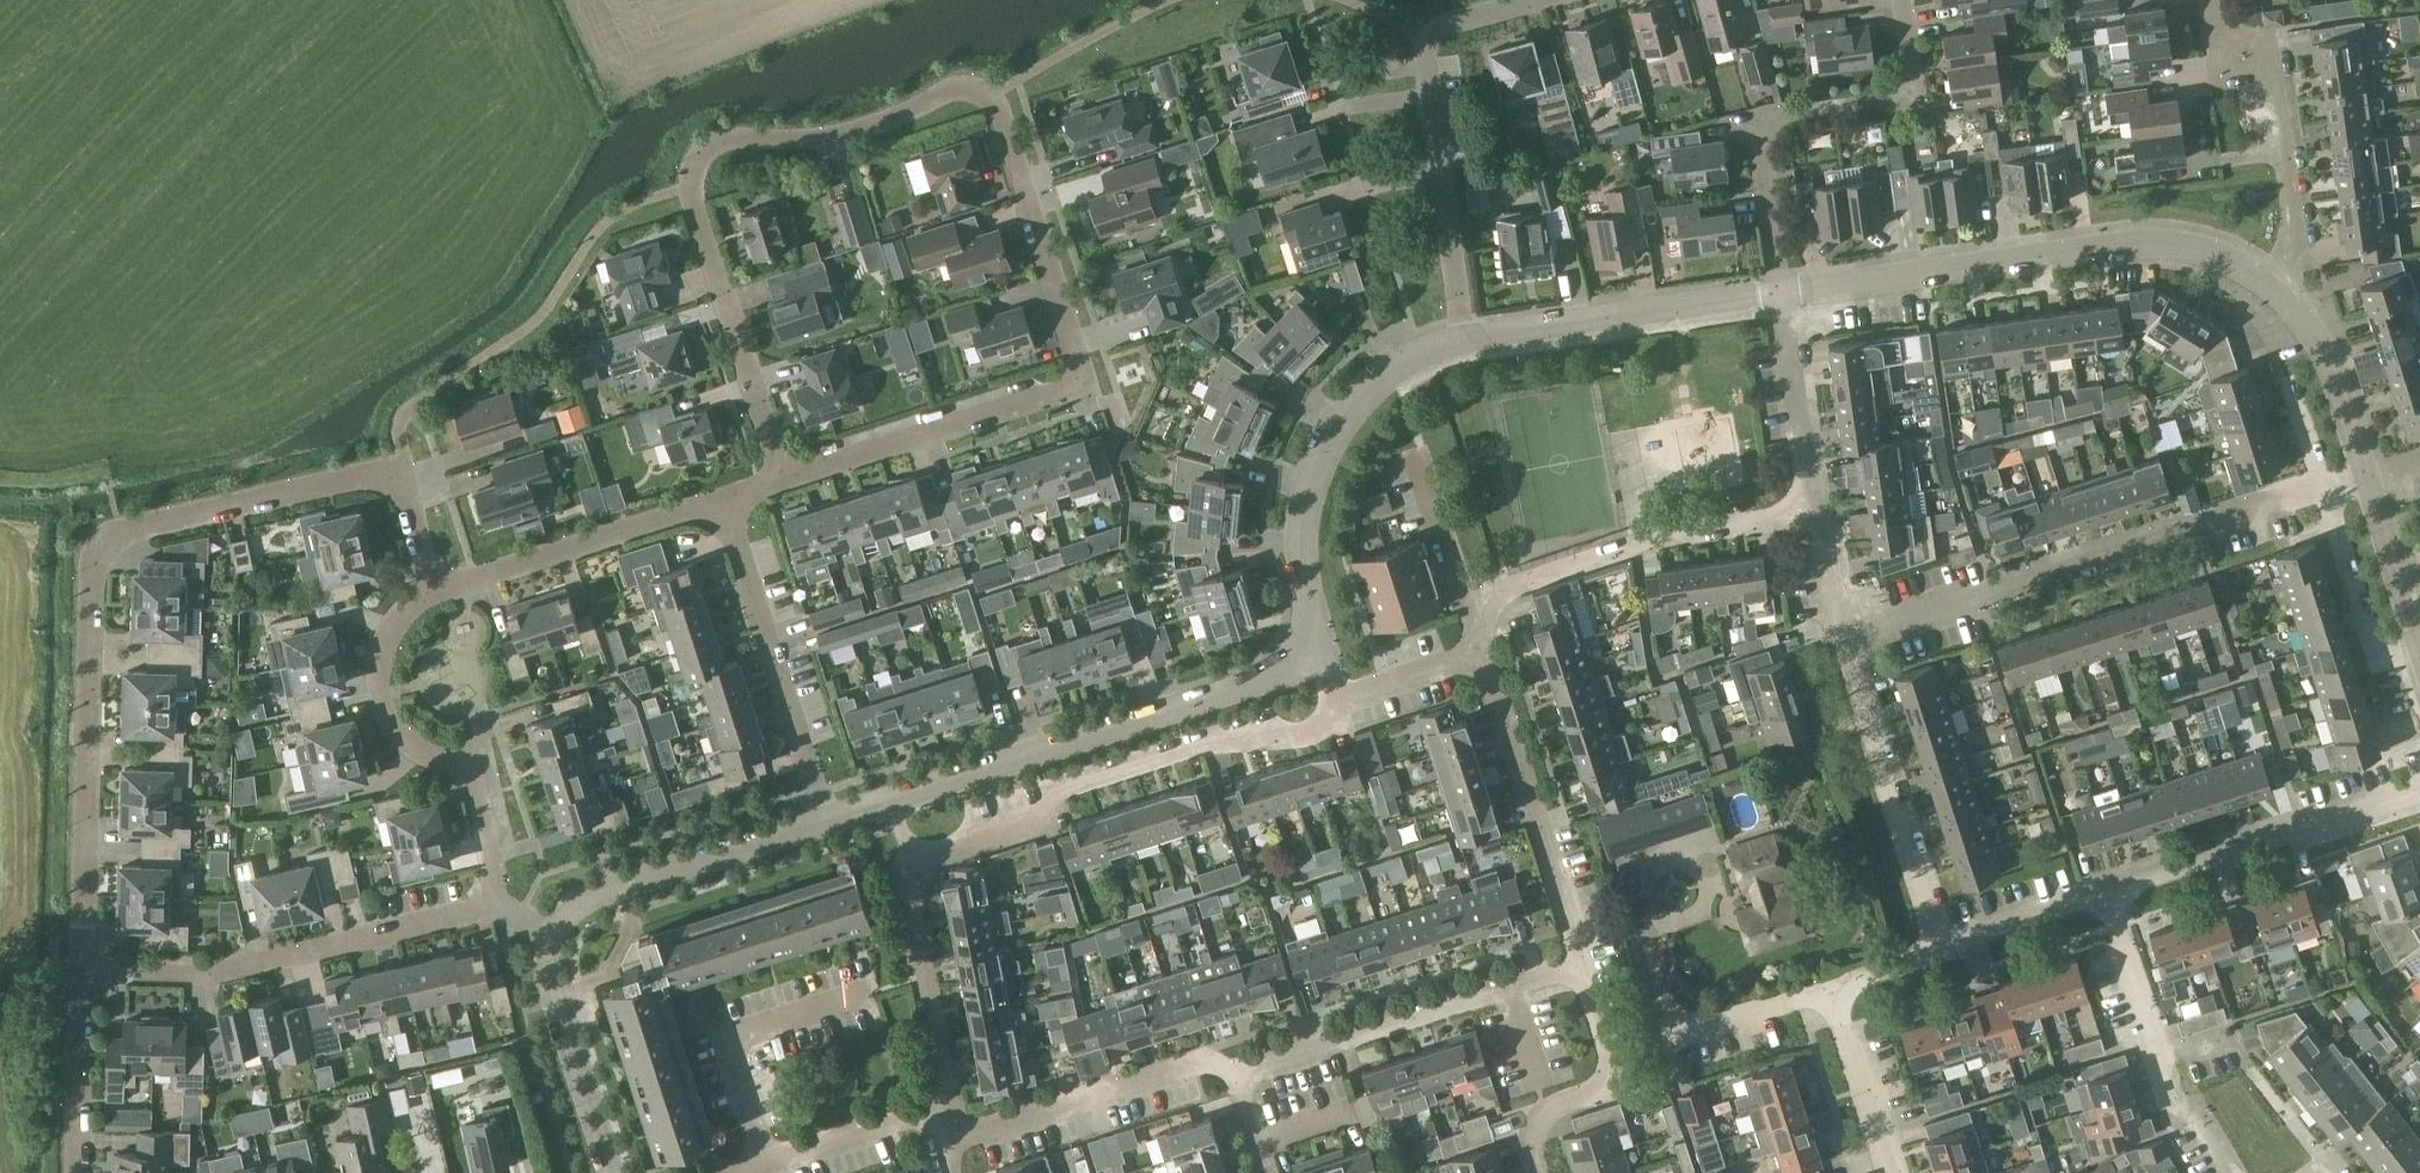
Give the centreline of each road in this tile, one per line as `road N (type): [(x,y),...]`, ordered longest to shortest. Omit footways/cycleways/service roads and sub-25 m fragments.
road 1 (residential): [(778,478),(686,185),(690,163),(712,140),(823,138),(959,89),(990,96),(1001,109),(1080,378)]
road 2 (residential): [(82,974),(98,551),(110,534),(134,526),(402,469)]
road 3 (residential): [(945,1126),(913,898),(924,860),(1034,818),(1050,797),(1334,705)]
road 4 (residential): [(1841,640),(2367,474)]
road 5 (residential): [(1320,659),(825,828)]
road 6 (residential): [(2267,280),(2190,243),(2143,238),(1783,292)]
road 7 (residential): [(82,974),(215,974),(489,904)]
road 8 (residential): [(1533,0),(1442,24),(1429,39),(1464,335)]
road 9 (residential): [(1783,292),(1764,138),(1769,118),(1782,109),(1887,98),(1906,85),(1911,60),(1903,0)]
road 10 (residential): [(1464,335),(1390,365),(1352,404),(1311,482),(1301,553),(1320,659)]
road 11 (residential): [(489,904),(491,849),(472,784),(404,741),(378,698),(382,644),(435,587)]
road 12 (residential): [(1479,649),(1519,579),(1591,547),(1758,515),(1810,515)]
road 13 (residential): [(1236,1074),(1581,960)]
road 14 (residential): [(825,828),(720,502)]
road 15 (residential): [(2102,889),(2419,790)]
road 16 (residential): [(1581,960),(1479,649)]
road 17 (residential): [(1944,950),(1841,640)]
road 18 (residential): [(2236,1172),(2200,1111),(2170,1100),(2102,889)]
road 19 (residential): [(1783,292),(1464,335)]
road 20 (residential): [(778,478),(1067,389),(1080,378)]
road 21 (residential): [(2267,280),(2291,236),(2293,205),(2273,80),(2211,13),(2209,0)]
road 22 (residential): [(945,1126),(966,1134),(1209,1060),(1236,1074)]
road 23 (residential): [(825,828),(638,879),(593,897),(552,937)]
road 24 (residential): [(435,587),(720,502)]
road 25 (residential): [(1535,1172),(1532,1127),(1611,1079),(1581,960)]
road 26 (residential): [(608,1172),(559,1018),(552,937)]
road 27 (residential): [(1810,515),(1783,292)]
road 28 (residential): [(2367,474),(2315,331),(2267,280)]
road 29 (residential): [(736,1172),(917,1119),(945,1126)]
road 30 (residential): [(73,1172),(82,974)]
road 31 (residential): [(1889,1172),(1832,991)]
road 32 (residential): [(1661,1035),(1832,991)]
road 33 (residential): [(2419,642),(2367,474)]
road 34 (residential): [(1944,950),(2102,889)]
road 35 (residential): [(1334,705),(1479,649)]
road 36 (residential): [(1841,640),(1810,515)]
road 37 (residential): [(435,587),(402,469)]

